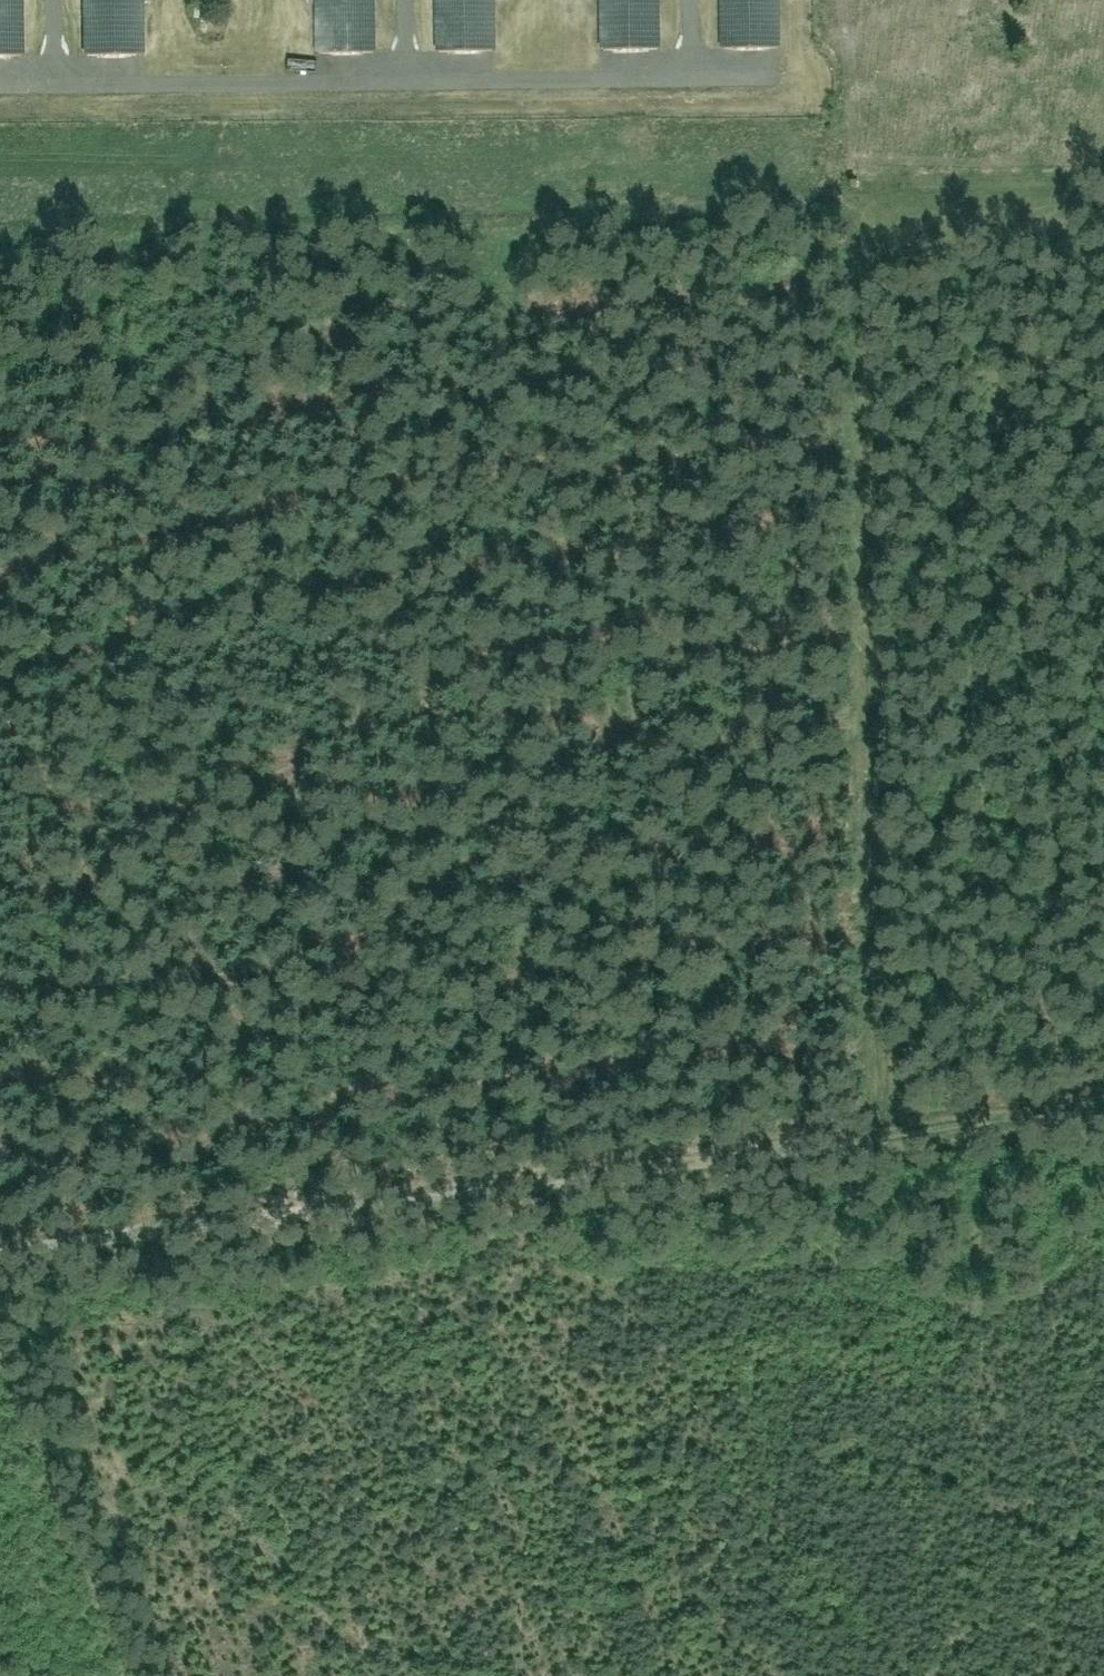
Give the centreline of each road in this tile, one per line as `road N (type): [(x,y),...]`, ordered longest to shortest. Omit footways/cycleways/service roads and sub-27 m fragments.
road 1 (track): [(0,1261),(1103,1094)]

